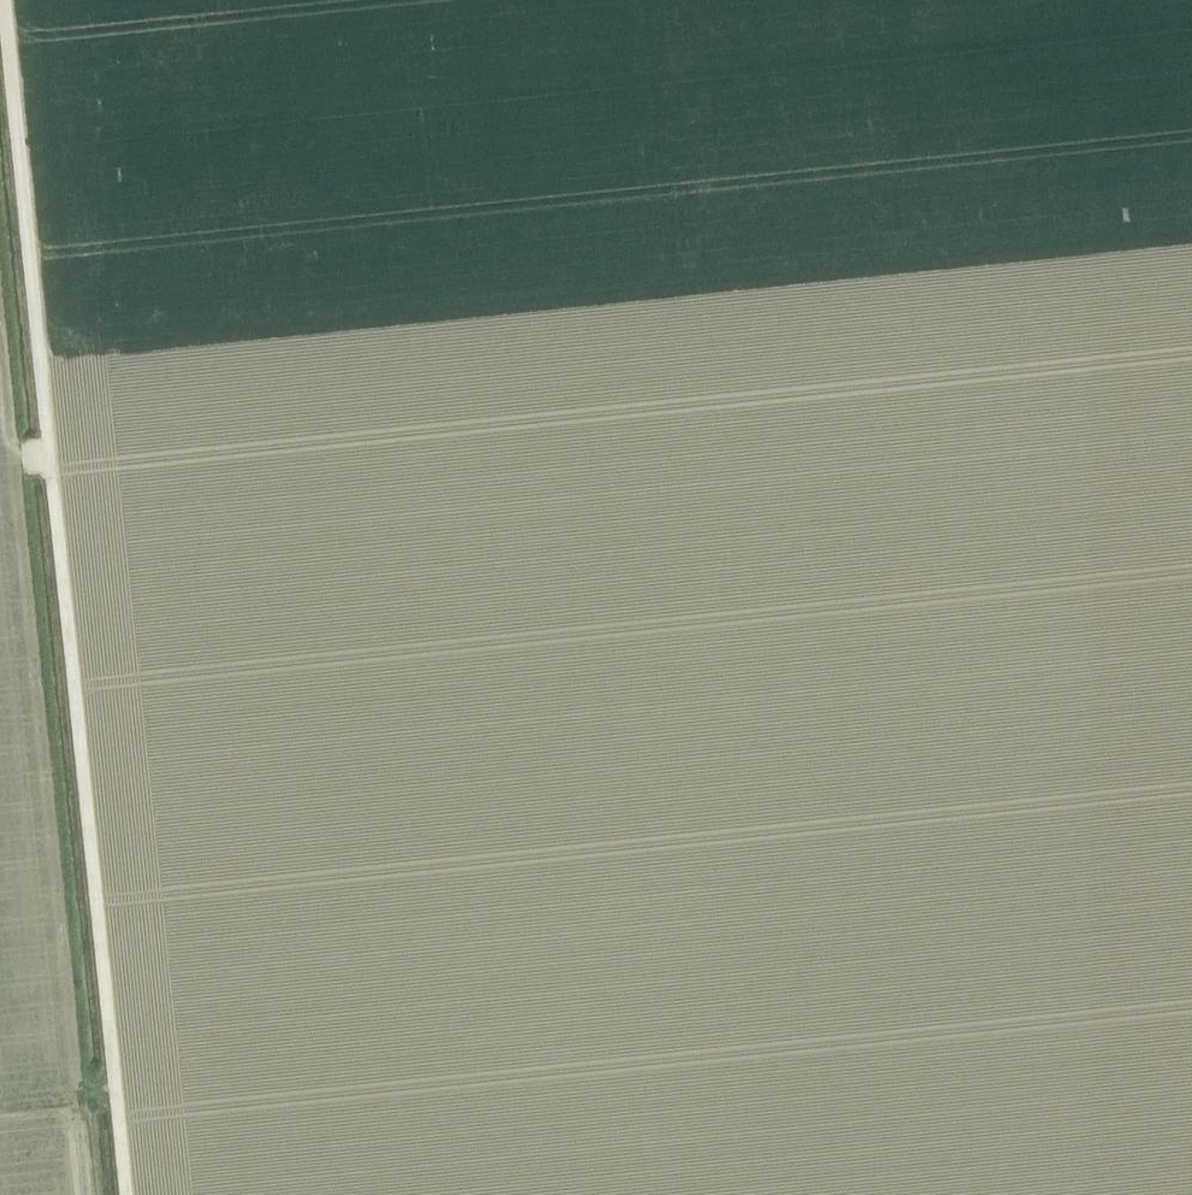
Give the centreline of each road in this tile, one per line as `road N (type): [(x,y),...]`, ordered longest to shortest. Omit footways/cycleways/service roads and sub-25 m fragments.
road 1 (track): [(4,0),(128,1194)]

